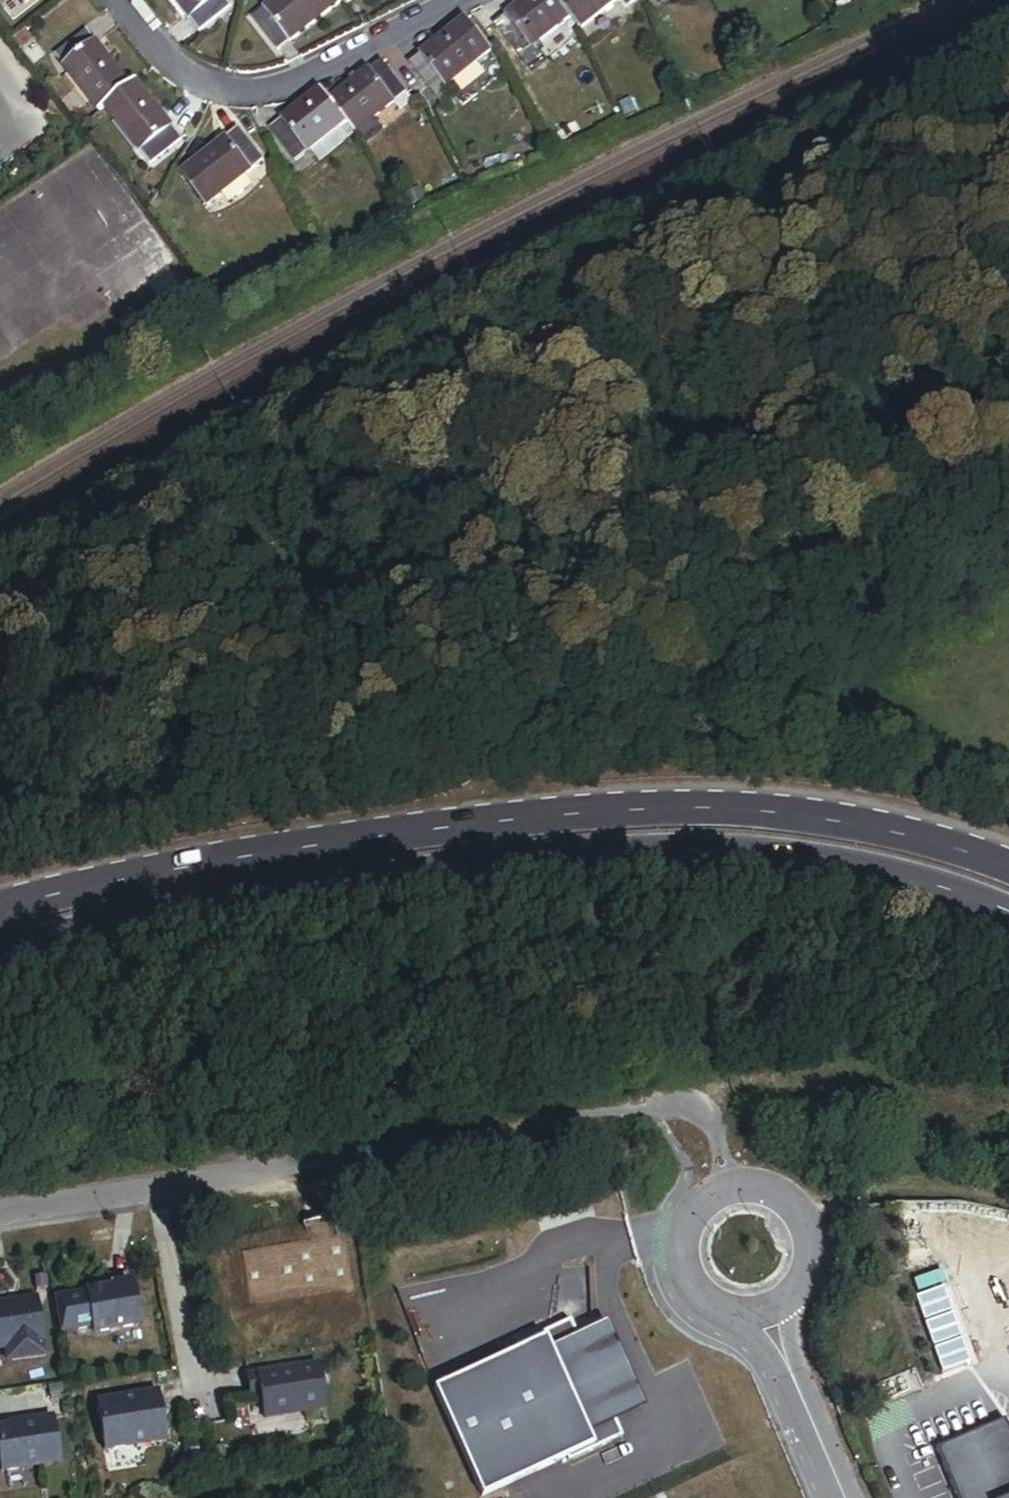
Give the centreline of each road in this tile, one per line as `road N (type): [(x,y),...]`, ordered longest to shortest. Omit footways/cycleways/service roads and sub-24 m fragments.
road 1 (primary): [(0,957),(149,918),(482,868),(672,852),(855,867),(1008,911)]
road 2 (primary): [(1008,868),(859,824),(673,808),(480,826),(140,878),(0,913)]
road 3 (residential): [(120,0),(164,56),(212,86),(240,92),(298,81),(467,0)]
road 4 (unclassified): [(800,1299),(818,1256),(806,1211),(770,1182),(728,1179),(706,1187),(676,1222),(672,1267),(695,1306),(736,1324)]
road 5 (residential): [(199,1422),(160,1188)]
road 6 (residential): [(0,1214),(160,1188)]
road 7 (residential): [(160,1188),(317,1160)]
road 8 (unclassified): [(796,1387),(843,1497)]

